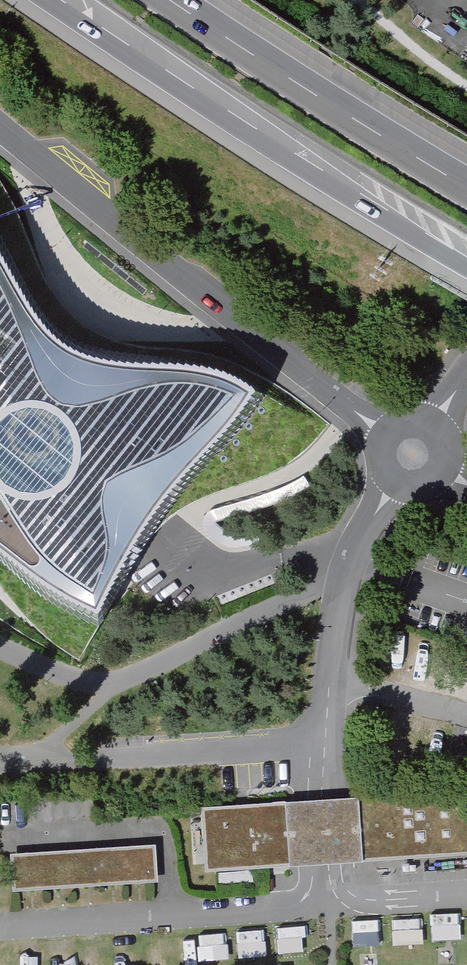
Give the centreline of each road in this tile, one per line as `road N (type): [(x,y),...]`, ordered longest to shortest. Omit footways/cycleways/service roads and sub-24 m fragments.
road 1 (unclassified): [(413,454),(0,130)]
road 2 (motorway): [(60,0),(466,258)]
road 3 (residential): [(466,894),(0,928)]
road 4 (motorway): [(466,186),(172,0)]

